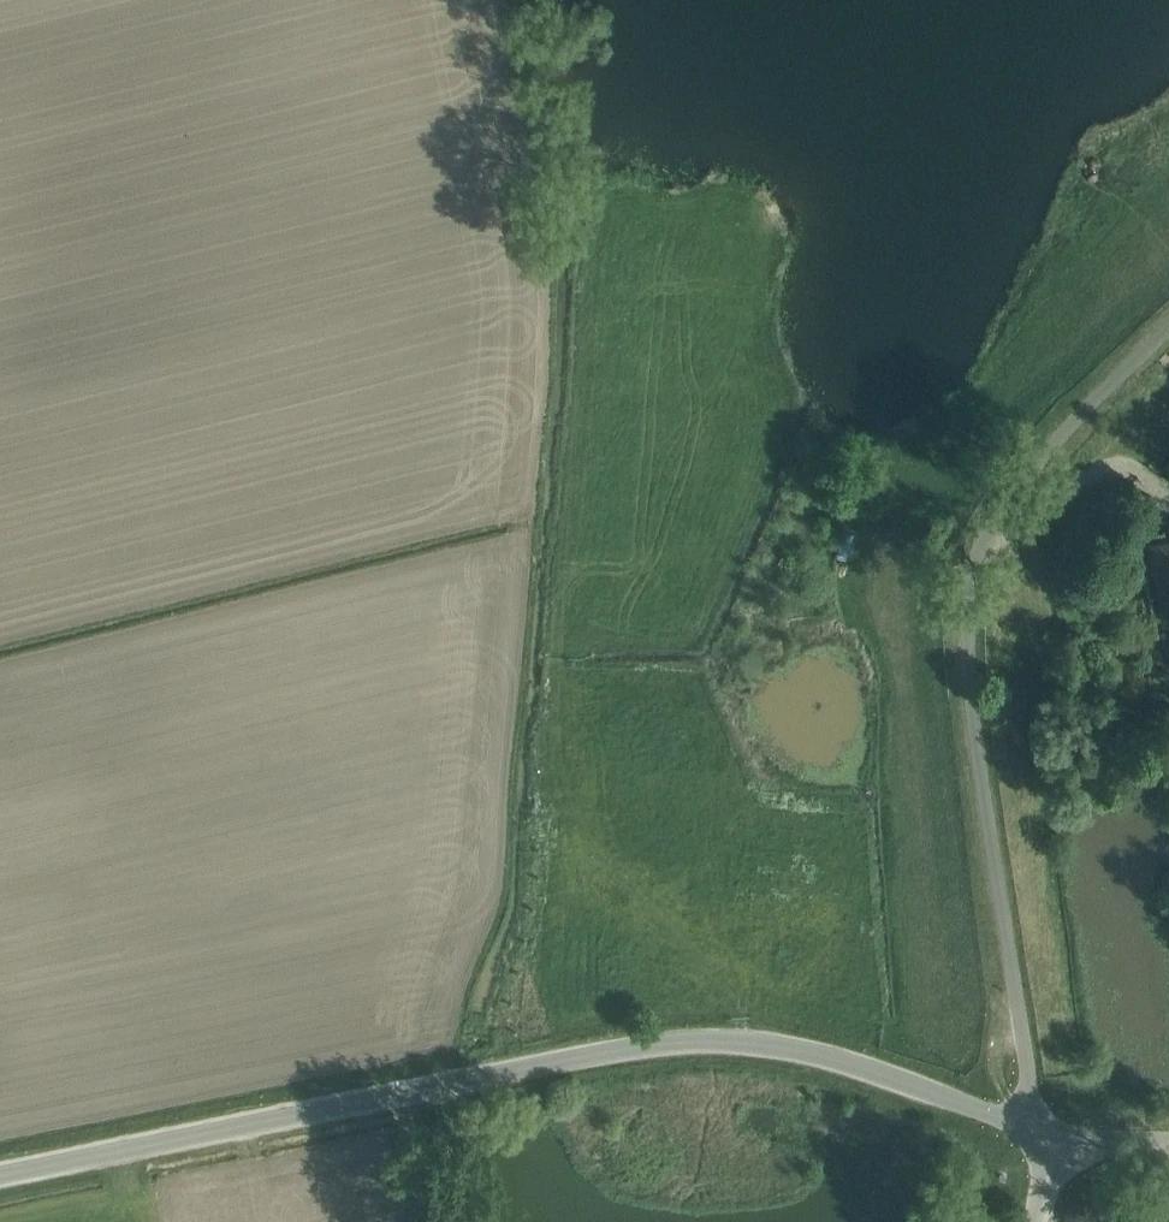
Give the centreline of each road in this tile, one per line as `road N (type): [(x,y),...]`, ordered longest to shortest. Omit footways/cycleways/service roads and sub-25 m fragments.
road 1 (unclassified): [(0,1173),(694,1039),(828,1058),(1036,1129)]
road 2 (unclassified): [(1036,1129),(977,759),(971,583),(990,521),(1037,458),(1168,327)]
road 3 (unclassified): [(1168,1146),(1036,1129)]

